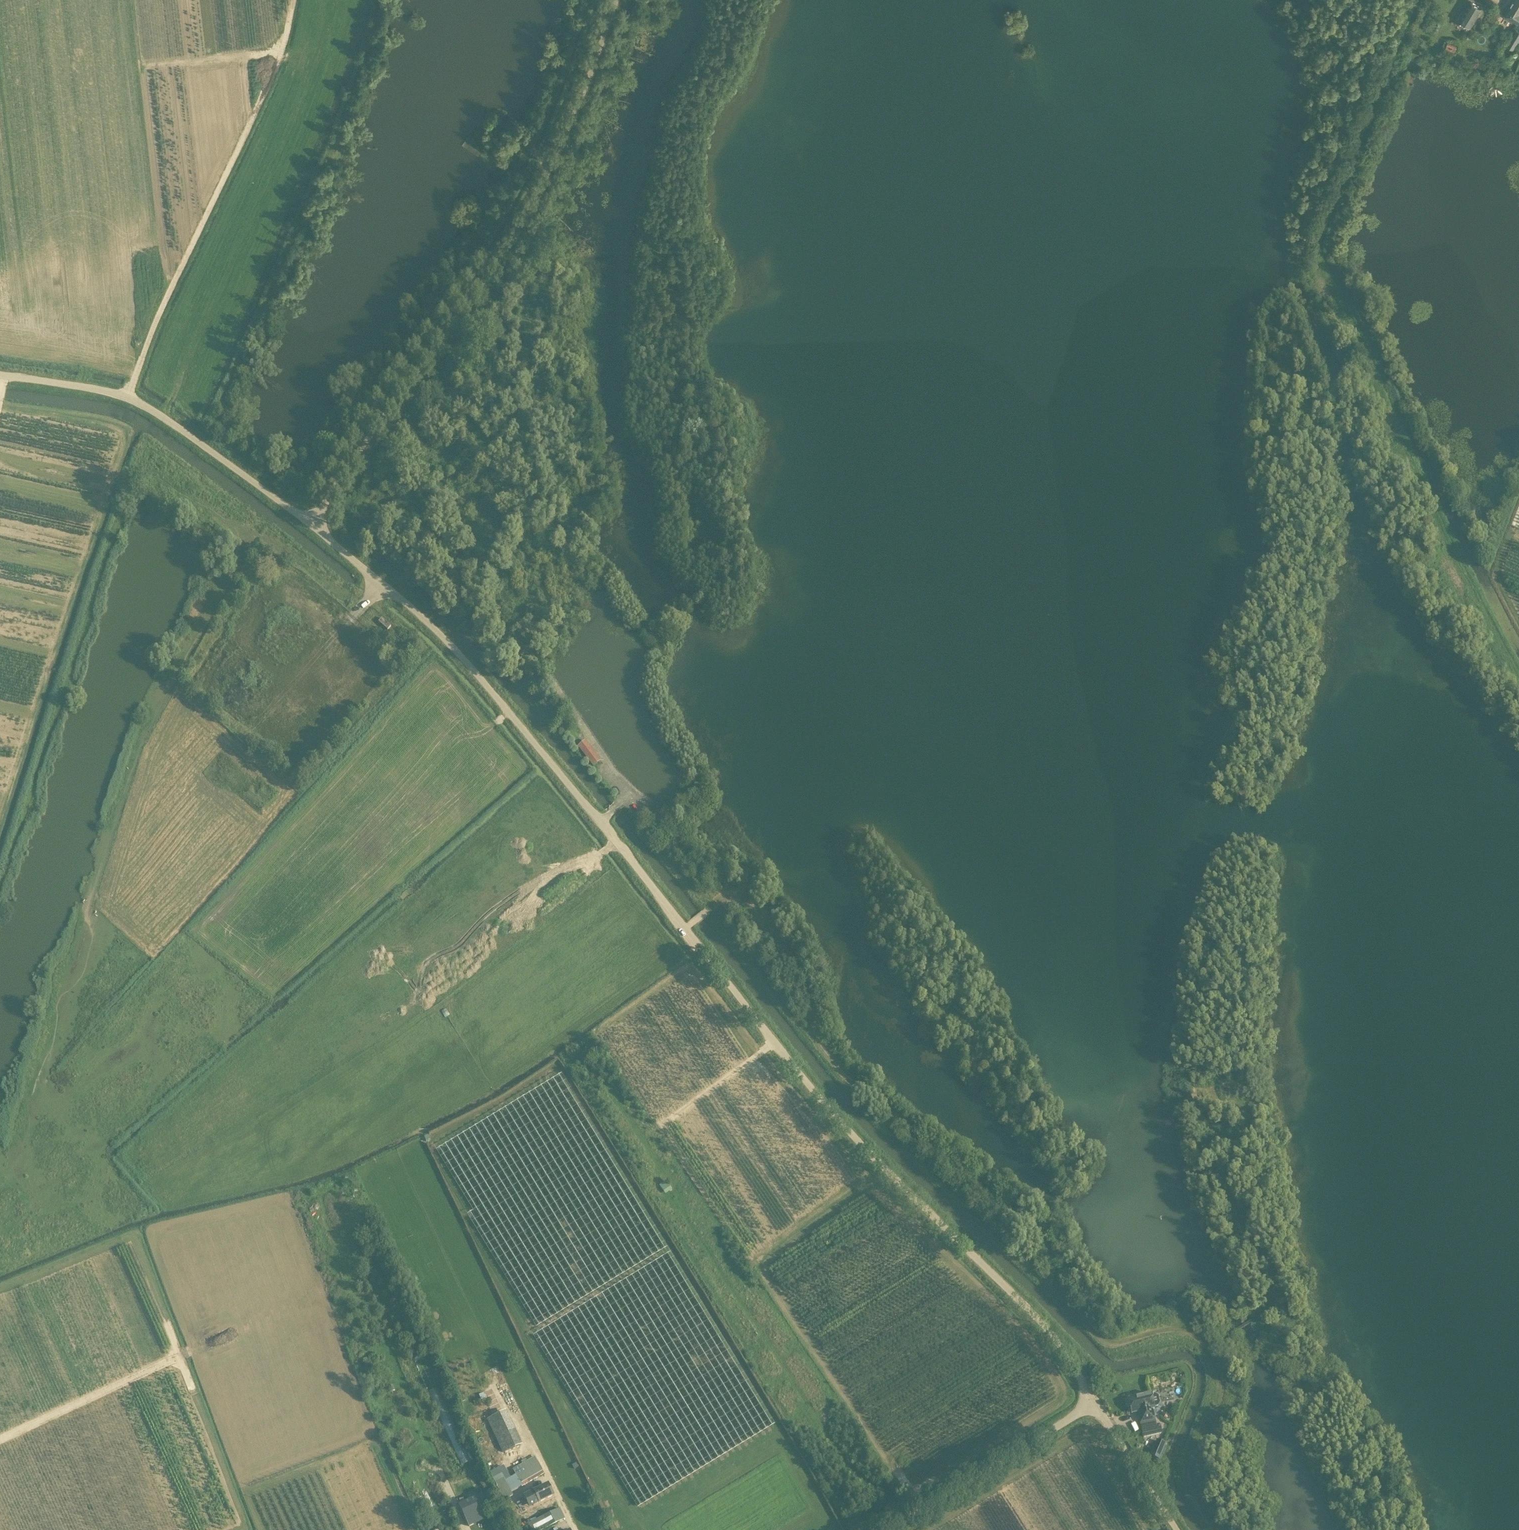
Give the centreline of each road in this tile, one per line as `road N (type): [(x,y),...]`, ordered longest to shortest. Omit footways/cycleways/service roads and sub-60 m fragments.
road 1 (unclassified): [(1097,1404),(1006,1284),(837,1120),(443,634),(311,520)]
road 2 (unclassified): [(311,520),(522,208),(614,0)]
road 3 (unclassified): [(311,520),(139,401),(0,376)]
road 4 (unclassified): [(893,1529),(1097,1404)]
road 5 (unclassified): [(575,1529),(509,1390)]
road 6 (unclassified): [(1174,1529),(1097,1404)]

